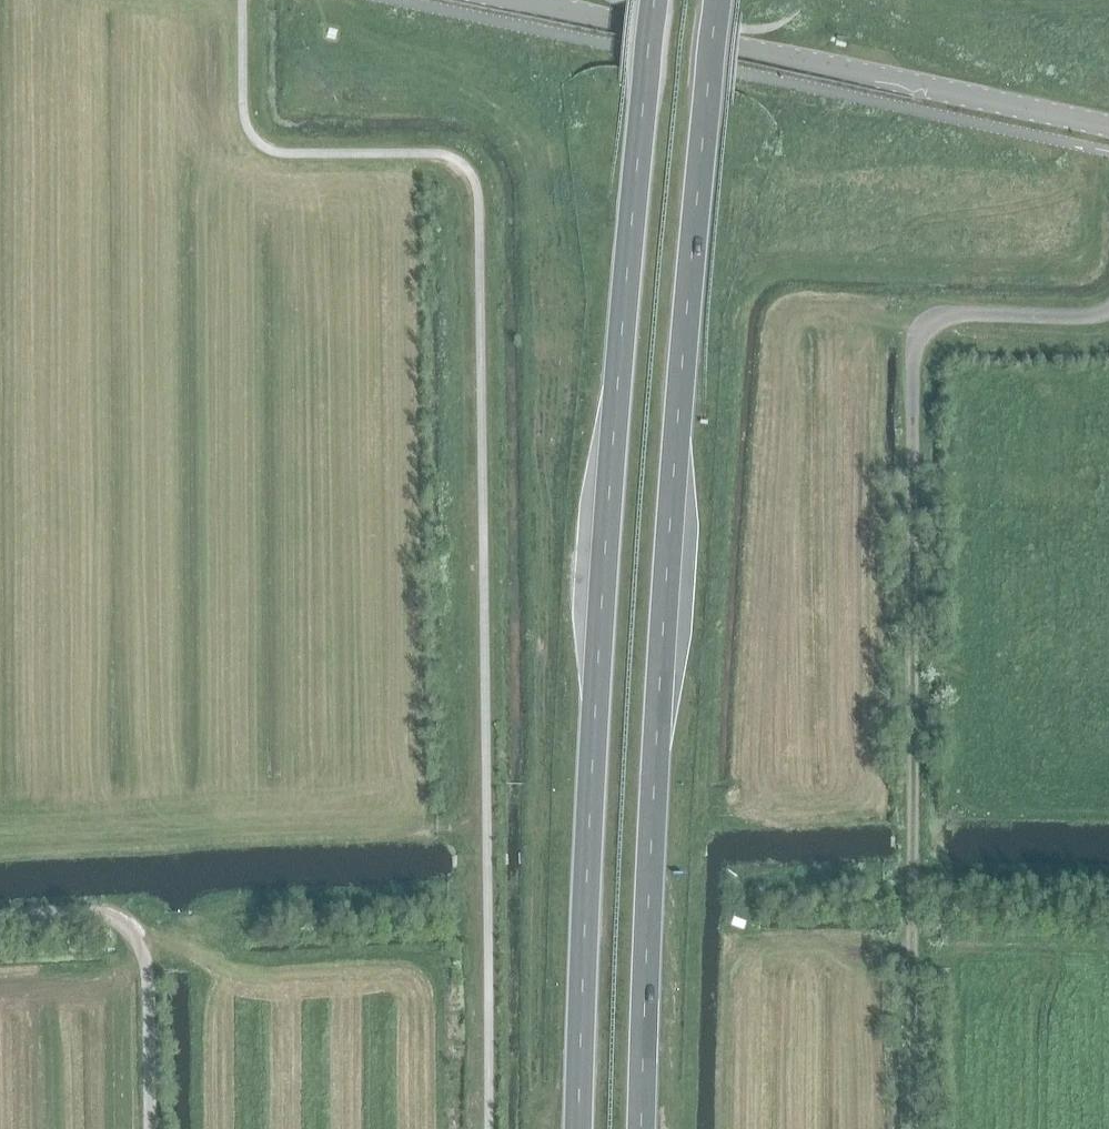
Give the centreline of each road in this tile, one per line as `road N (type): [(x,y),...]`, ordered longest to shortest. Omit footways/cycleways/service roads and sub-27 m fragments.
road 1 (trunk): [(641,1128),(663,624),(718,0)]
road 2 (trunk): [(654,0),(594,714),(578,1128)]
road 3 (track): [(912,1128),(913,342),(931,319),(1108,309)]
road 4 (tertiary): [(1108,126),(745,41),(528,0)]

